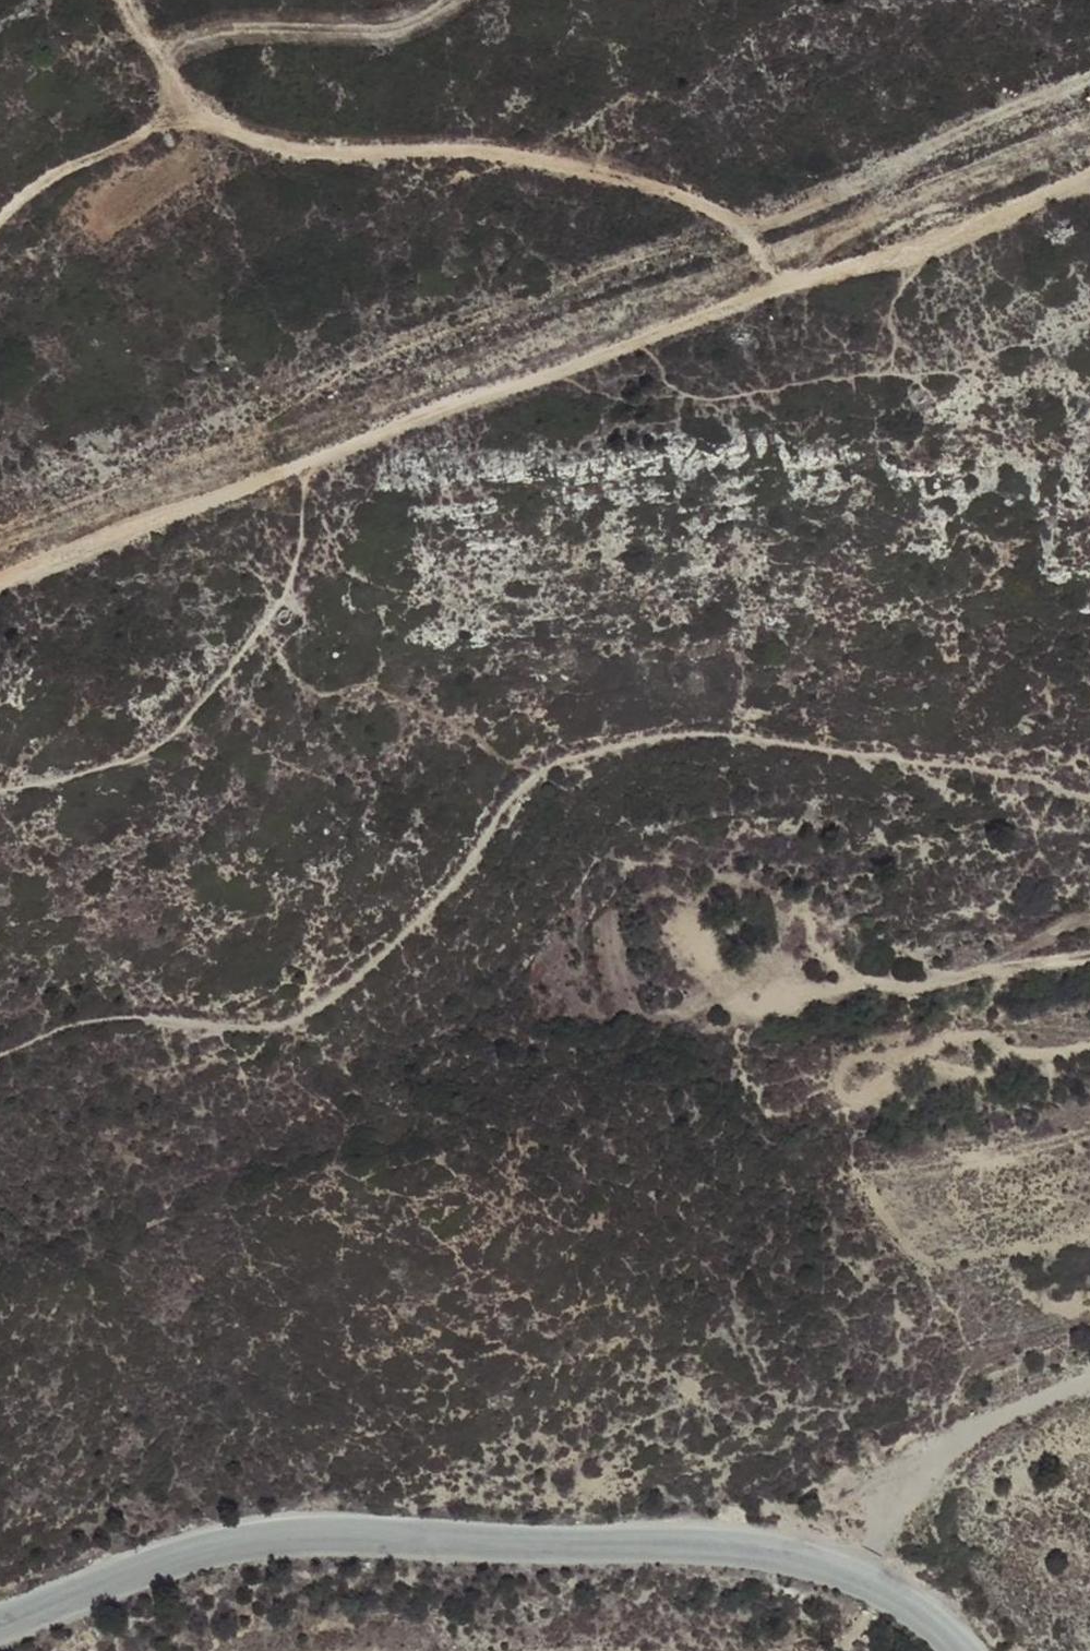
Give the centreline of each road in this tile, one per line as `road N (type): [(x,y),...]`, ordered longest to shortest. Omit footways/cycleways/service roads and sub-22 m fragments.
road 1 (track): [(0,584),(988,219),(1089,171)]
road 2 (unclassified): [(0,1618),(203,1541),(253,1533),(503,1547),(729,1544),(824,1558),(908,1606),(962,1650)]

